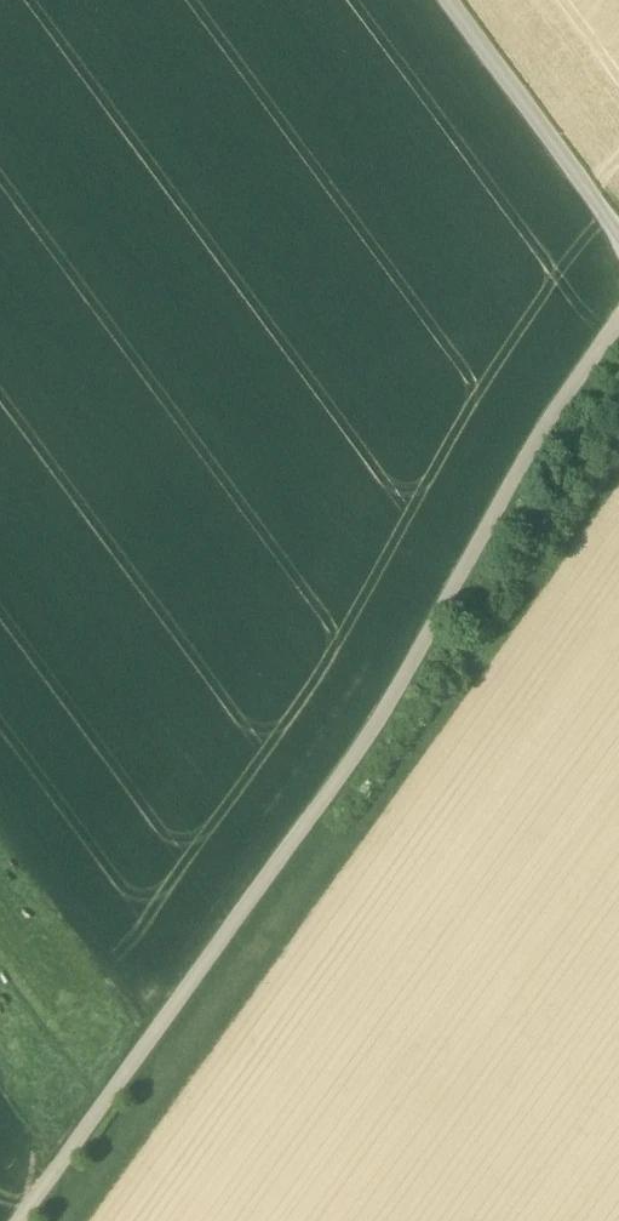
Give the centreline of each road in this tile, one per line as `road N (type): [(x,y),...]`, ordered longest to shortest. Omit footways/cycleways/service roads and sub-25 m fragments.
road 1 (unclassified): [(439,0),(618,243)]

